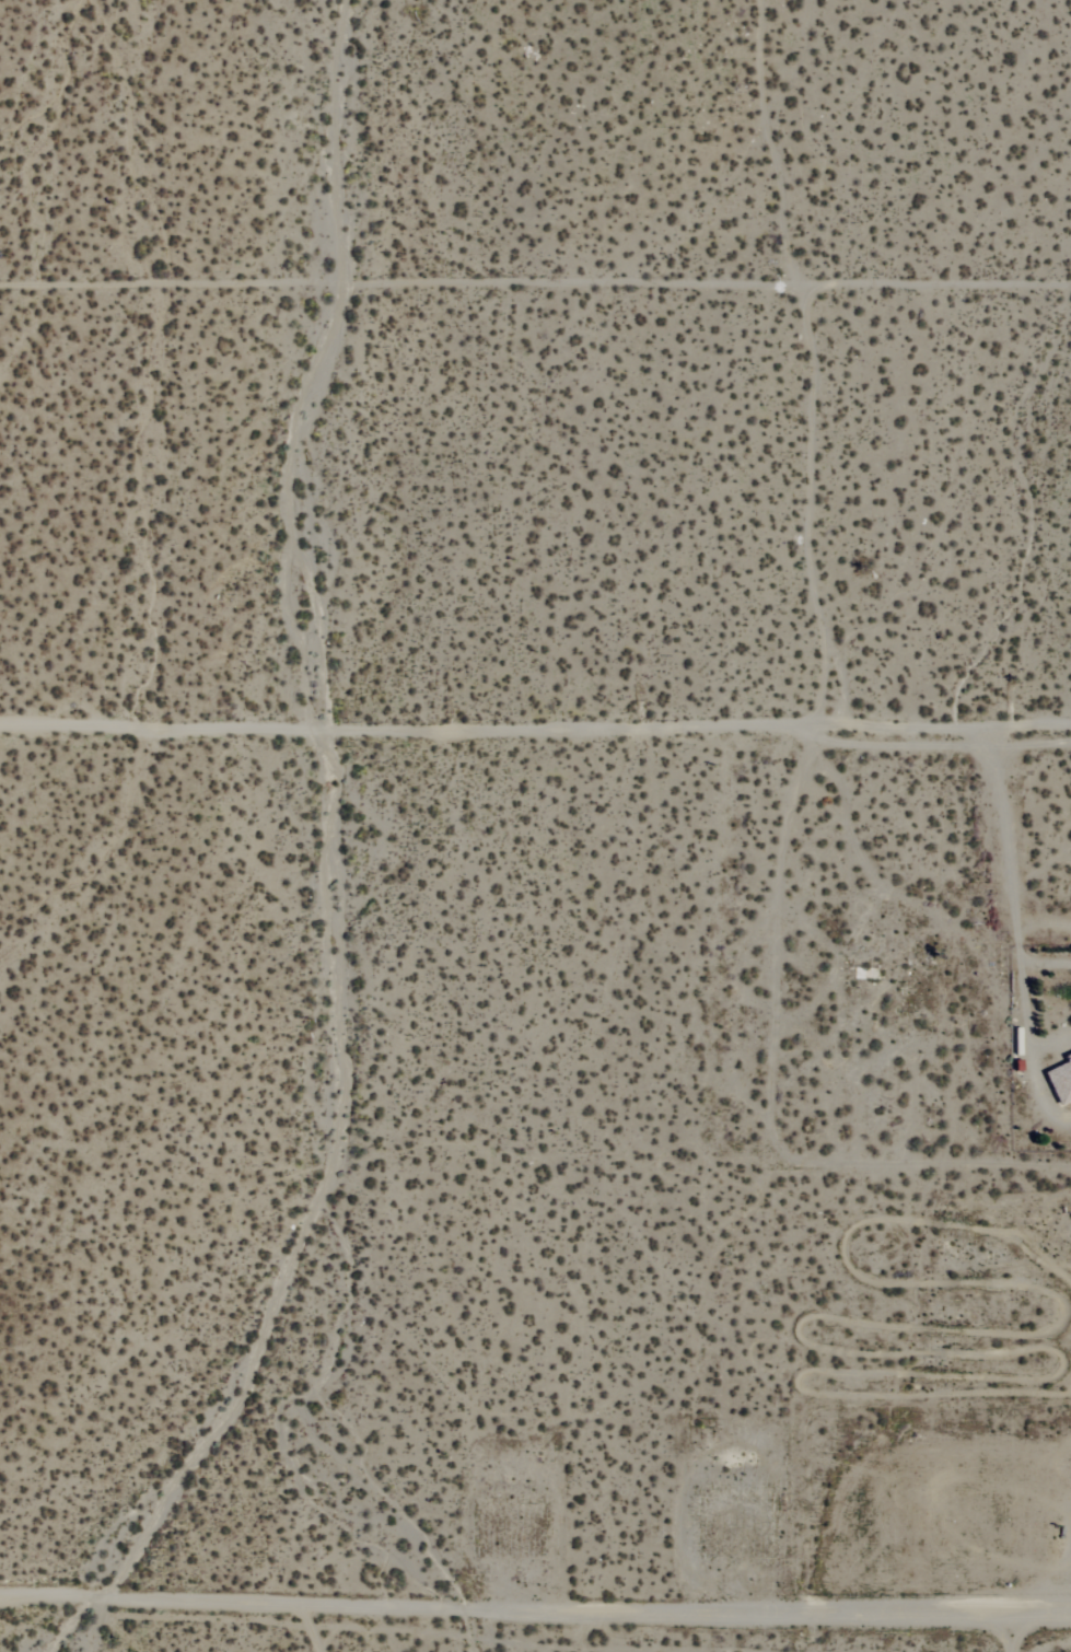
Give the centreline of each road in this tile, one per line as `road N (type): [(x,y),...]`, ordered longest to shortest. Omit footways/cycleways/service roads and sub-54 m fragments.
road 1 (residential): [(0,1607),(333,1609),(1070,1634)]
road 2 (residential): [(1070,725),(0,727)]
road 3 (track): [(981,725),(1002,818),(1028,1054),(1045,1105),(1070,1120)]

